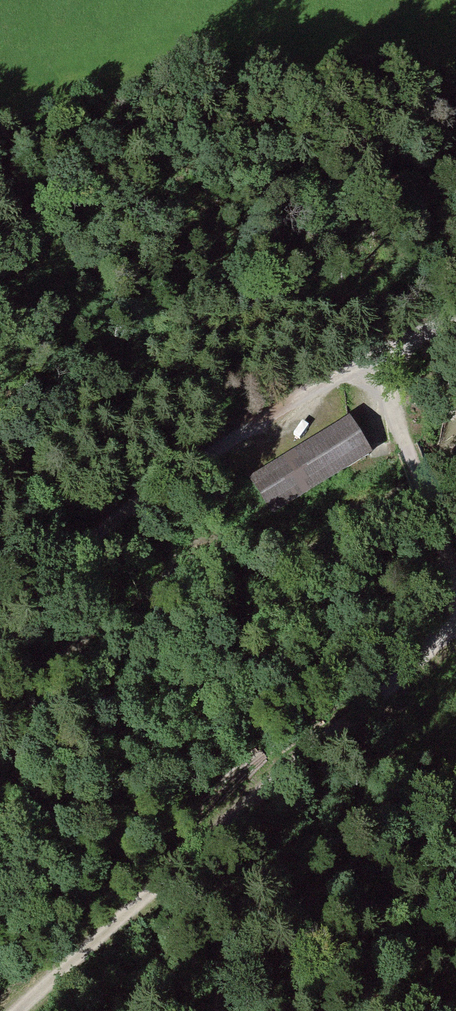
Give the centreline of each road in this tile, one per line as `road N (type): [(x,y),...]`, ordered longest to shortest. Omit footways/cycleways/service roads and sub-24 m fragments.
road 1 (track): [(17,1010),(448,636),(455,618)]
road 2 (track): [(455,318),(331,380),(138,498),(0,624)]
road 3 (track): [(455,587),(406,446),(393,353)]

